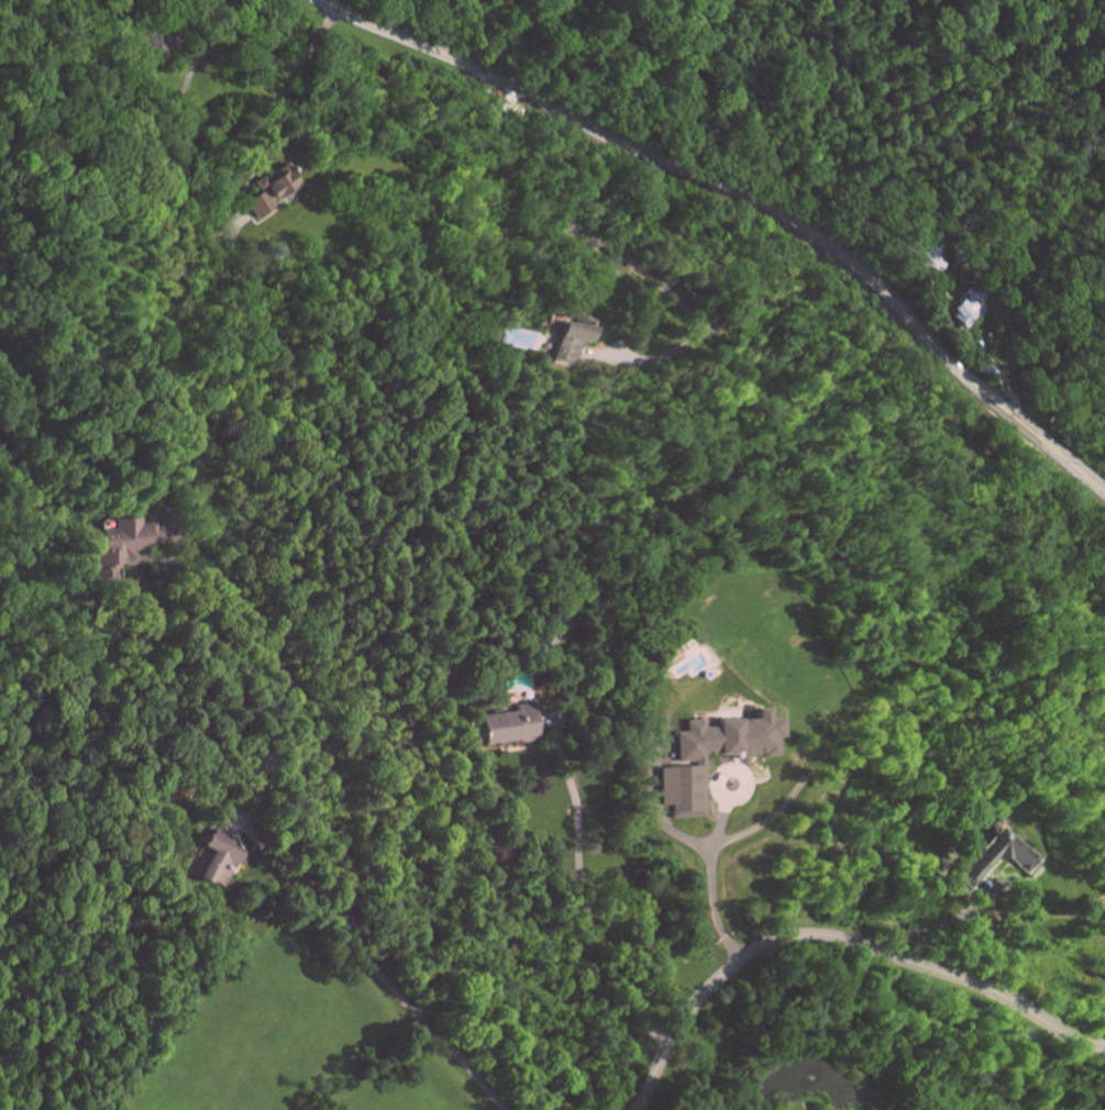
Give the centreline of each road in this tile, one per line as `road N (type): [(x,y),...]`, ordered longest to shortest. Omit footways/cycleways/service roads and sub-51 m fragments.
road 1 (tertiary): [(319,0),(494,73),(615,138),(804,224),(862,266),(1026,425),(1104,488)]
road 2 (residential): [(1104,1053),(975,986),(848,941),(805,934),(759,950),(708,989),(681,1022),(640,1109)]

